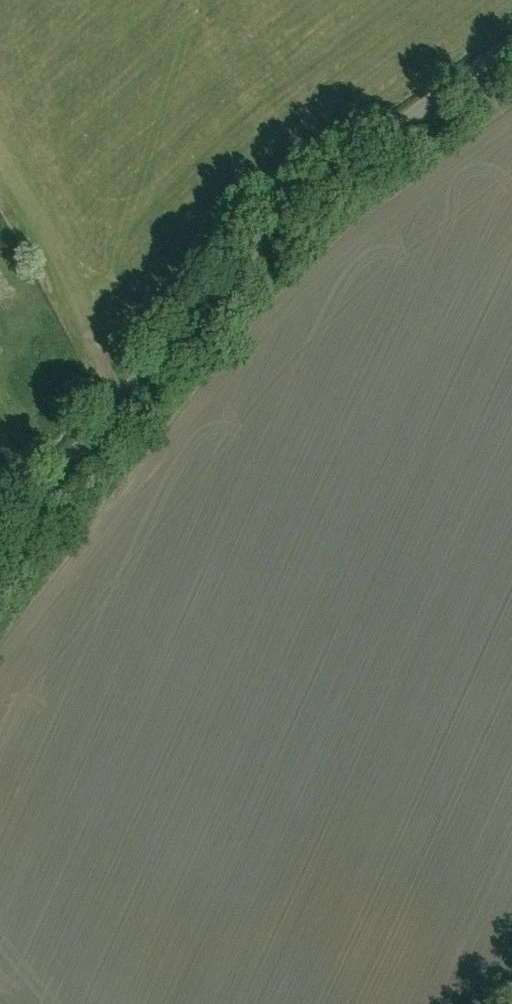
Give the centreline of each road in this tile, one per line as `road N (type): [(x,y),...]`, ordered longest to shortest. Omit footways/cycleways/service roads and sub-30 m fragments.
road 1 (unclassified): [(0,547),(212,297),(410,122),(511,47)]

